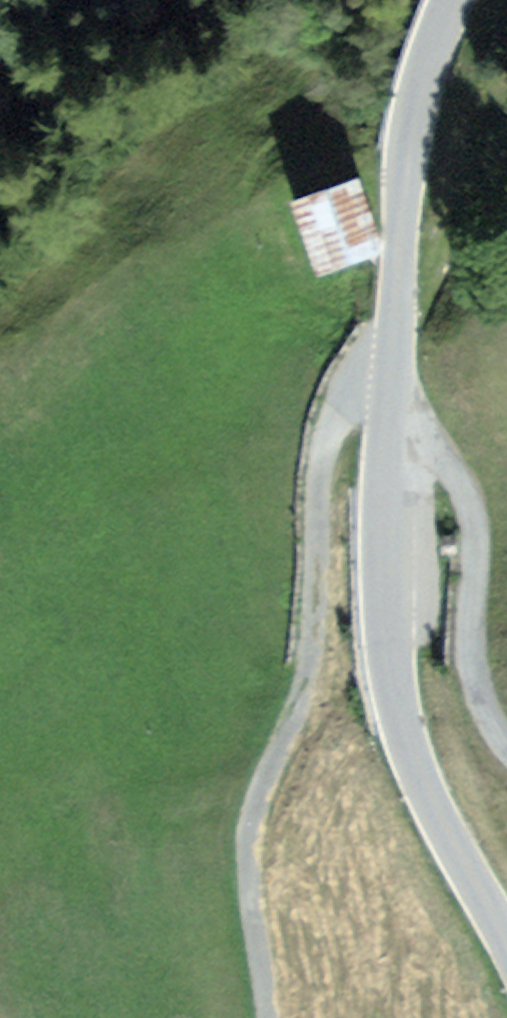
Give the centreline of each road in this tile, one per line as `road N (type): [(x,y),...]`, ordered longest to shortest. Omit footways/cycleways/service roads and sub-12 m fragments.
road 1 (tertiary): [(446,0),(417,78),(408,148),(387,550),(391,646),(425,793),(506,940)]
road 2 (track): [(398,364),(372,364),(357,375),(332,422),(309,674),(250,830),(268,1017)]
road 3 (track): [(506,746),(472,660),(469,619),(481,535),(466,492),(446,464),(394,440)]

